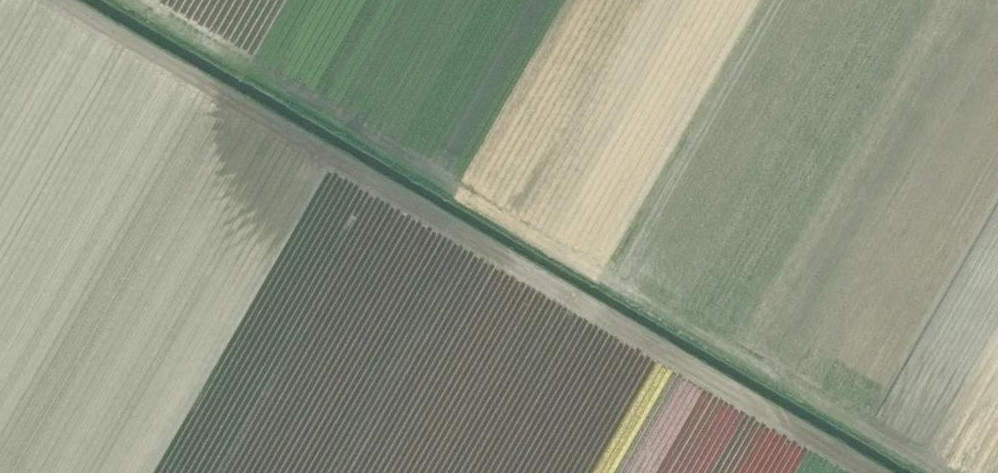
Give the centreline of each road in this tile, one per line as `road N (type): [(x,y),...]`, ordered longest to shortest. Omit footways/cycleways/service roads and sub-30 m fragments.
road 1 (track): [(876,472),(60,0)]
road 2 (track): [(122,0),(937,472)]

